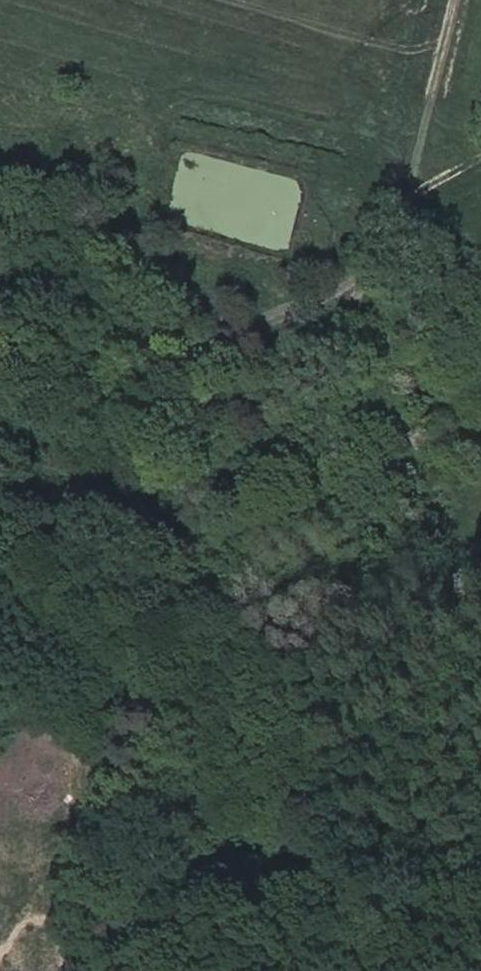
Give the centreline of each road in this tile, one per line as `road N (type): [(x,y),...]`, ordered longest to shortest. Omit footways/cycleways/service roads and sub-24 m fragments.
road 1 (track): [(0,429),(218,607),(211,723),(120,970)]
road 2 (track): [(218,607),(272,457),(364,280),(421,211),(480,167)]

